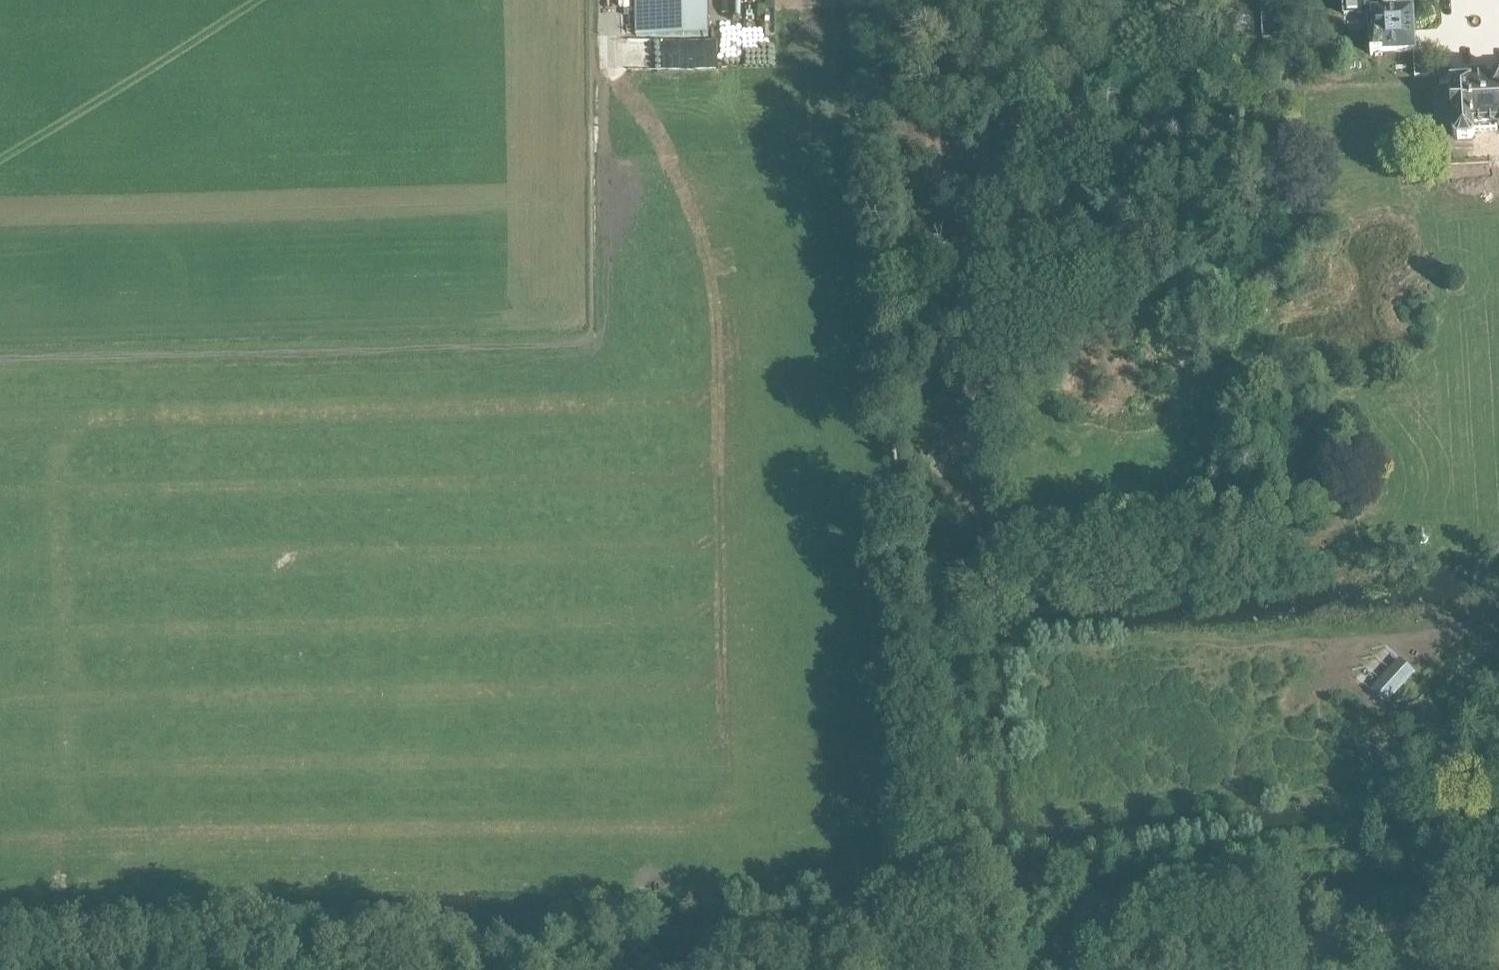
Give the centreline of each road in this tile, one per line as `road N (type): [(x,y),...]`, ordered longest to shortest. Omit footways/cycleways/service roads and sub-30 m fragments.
road 1 (track): [(201,0),(0,122)]

